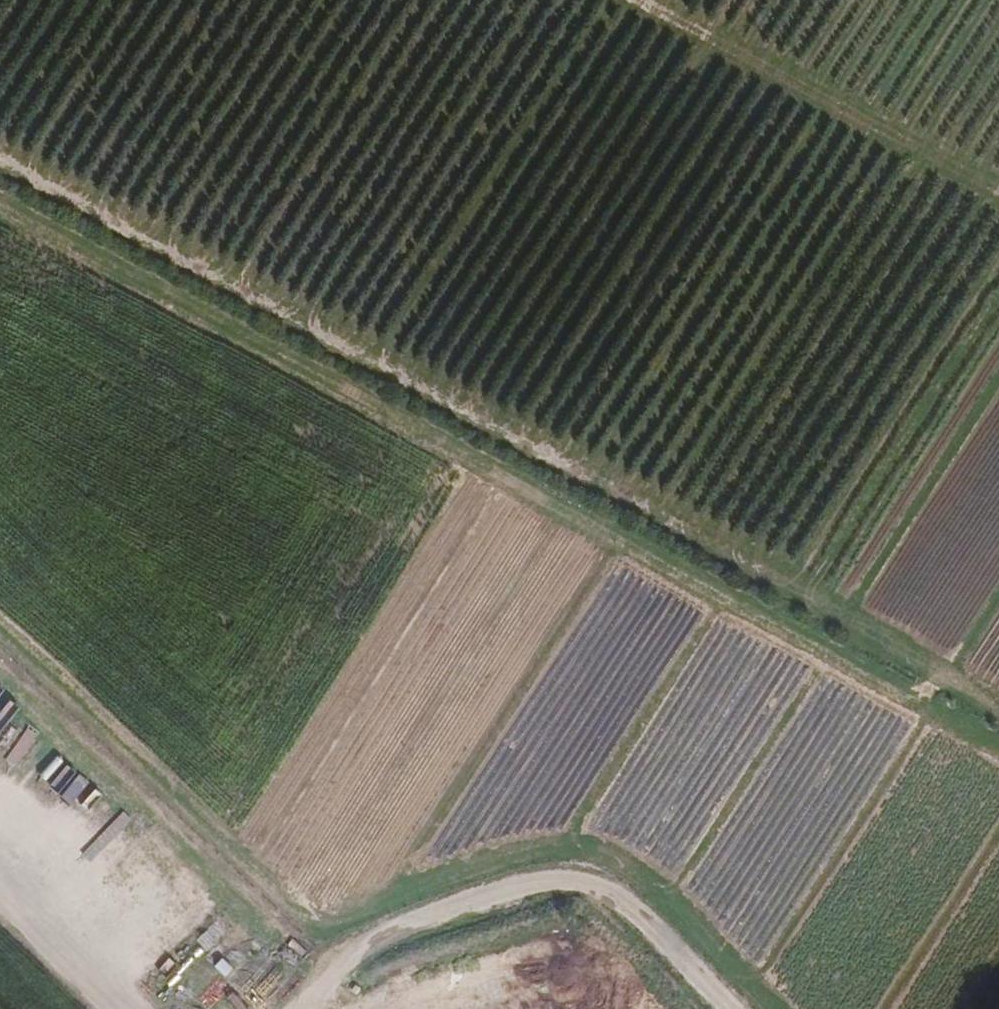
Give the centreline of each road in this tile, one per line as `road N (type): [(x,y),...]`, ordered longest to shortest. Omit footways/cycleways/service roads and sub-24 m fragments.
road 1 (track): [(998,706),(0,158)]
road 2 (track): [(635,0),(998,190)]
road 3 (track): [(99,1008),(0,910)]

